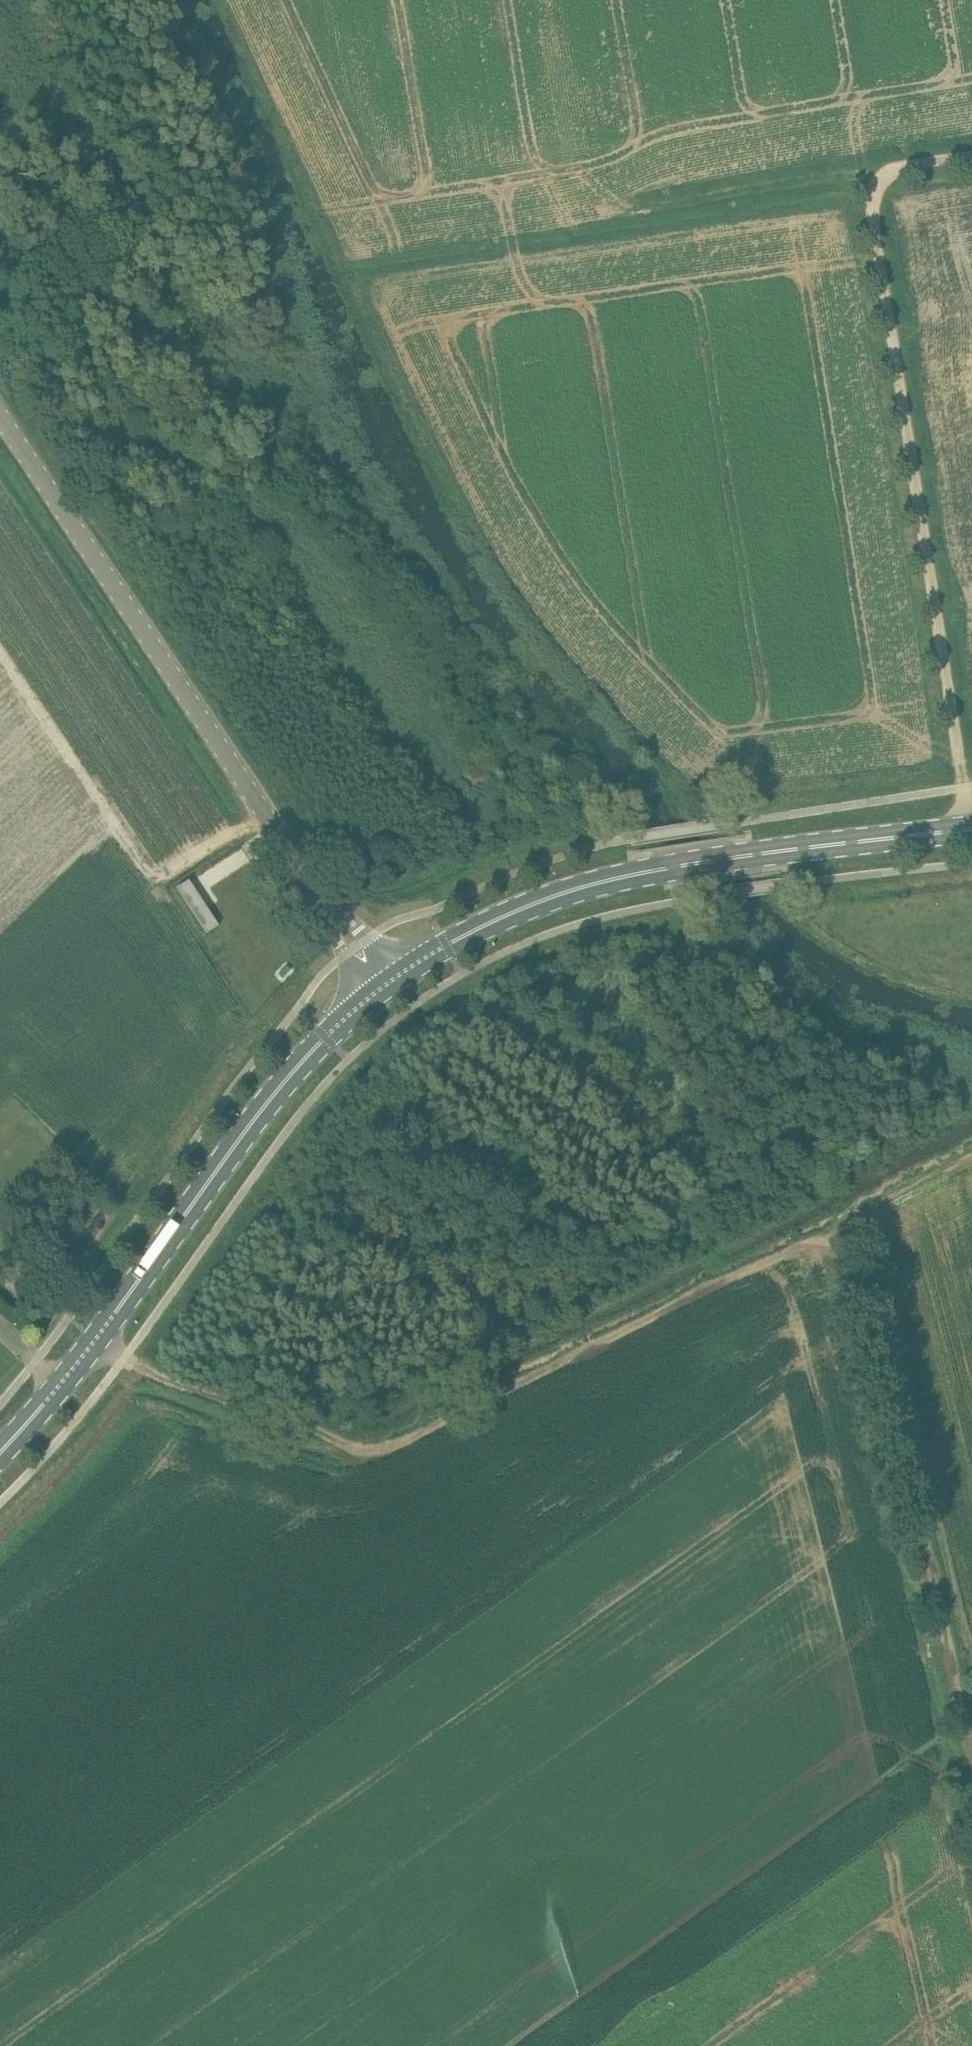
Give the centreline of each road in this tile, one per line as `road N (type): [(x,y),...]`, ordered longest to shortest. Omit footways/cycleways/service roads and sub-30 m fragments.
road 1 (track): [(971,1798),(835,1232),(366,1448),(239,1408),(126,1355)]
road 2 (unclassified): [(966,829),(876,196),(887,172),(971,156)]
road 3 (unclassified): [(384,984),(240,745),(0,380)]
road 4 (primary): [(384,984),(494,921),(605,880),(966,829)]
road 5 (primary): [(0,1451),(97,1338),(272,1097),(384,984)]

